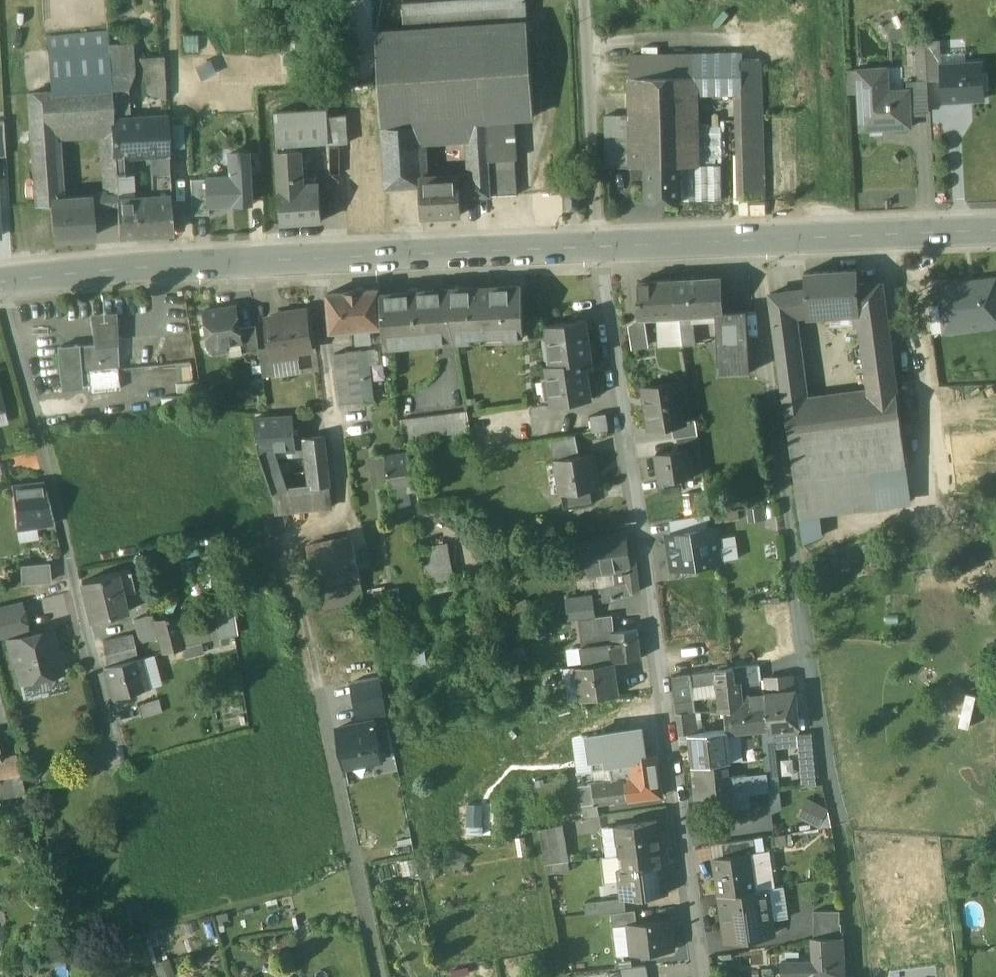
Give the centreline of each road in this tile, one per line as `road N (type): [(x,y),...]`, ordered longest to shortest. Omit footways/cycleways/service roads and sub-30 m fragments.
road 1 (residential): [(704,976),(597,247)]
road 2 (secondary): [(597,247),(209,263),(0,282)]
road 3 (secondary): [(995,231),(597,247)]
road 4 (residential): [(597,247),(584,0)]
road 5 (track): [(844,826),(866,976)]

